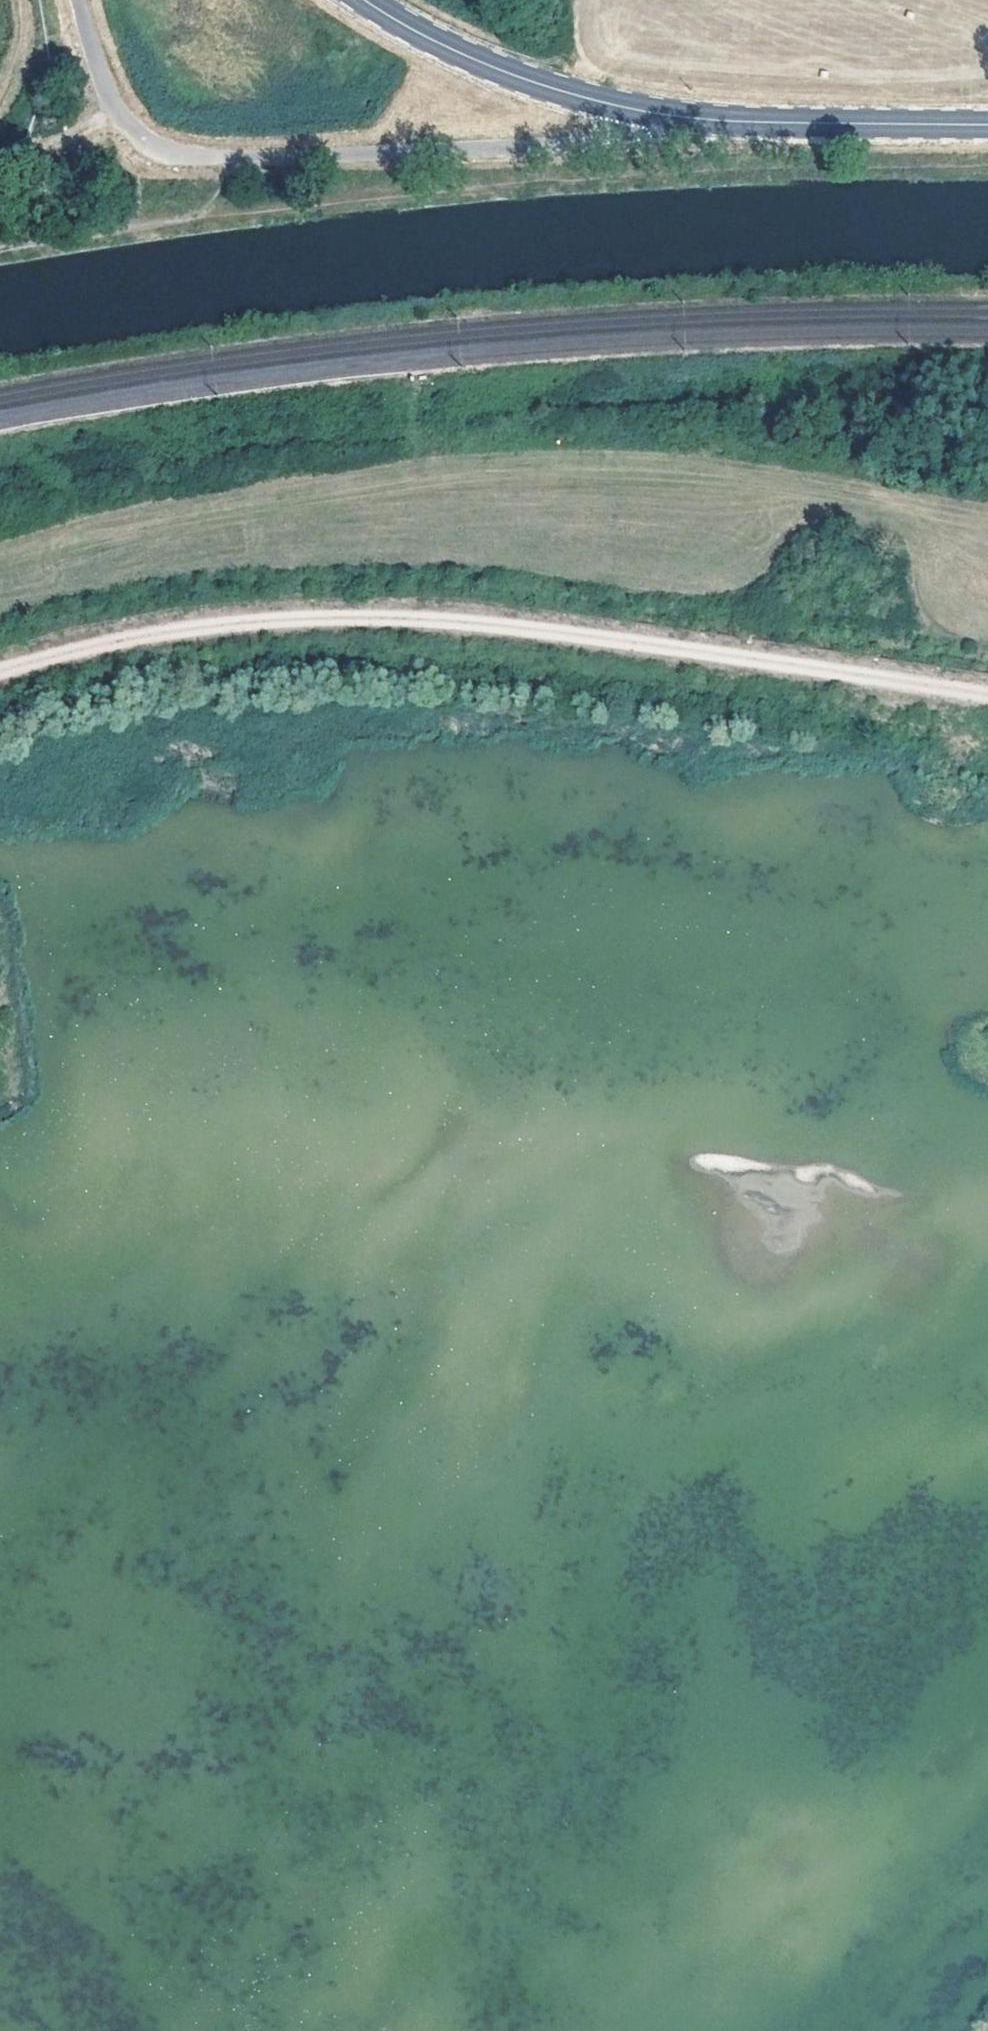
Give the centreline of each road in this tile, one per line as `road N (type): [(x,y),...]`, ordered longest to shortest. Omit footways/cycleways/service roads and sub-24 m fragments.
road 1 (track): [(0,686),(218,631),(363,625),(537,636),(987,703)]
road 2 (secondary): [(987,130),(760,126),(602,105),(451,54),(361,0)]
road 3 (track): [(0,156),(116,108)]

